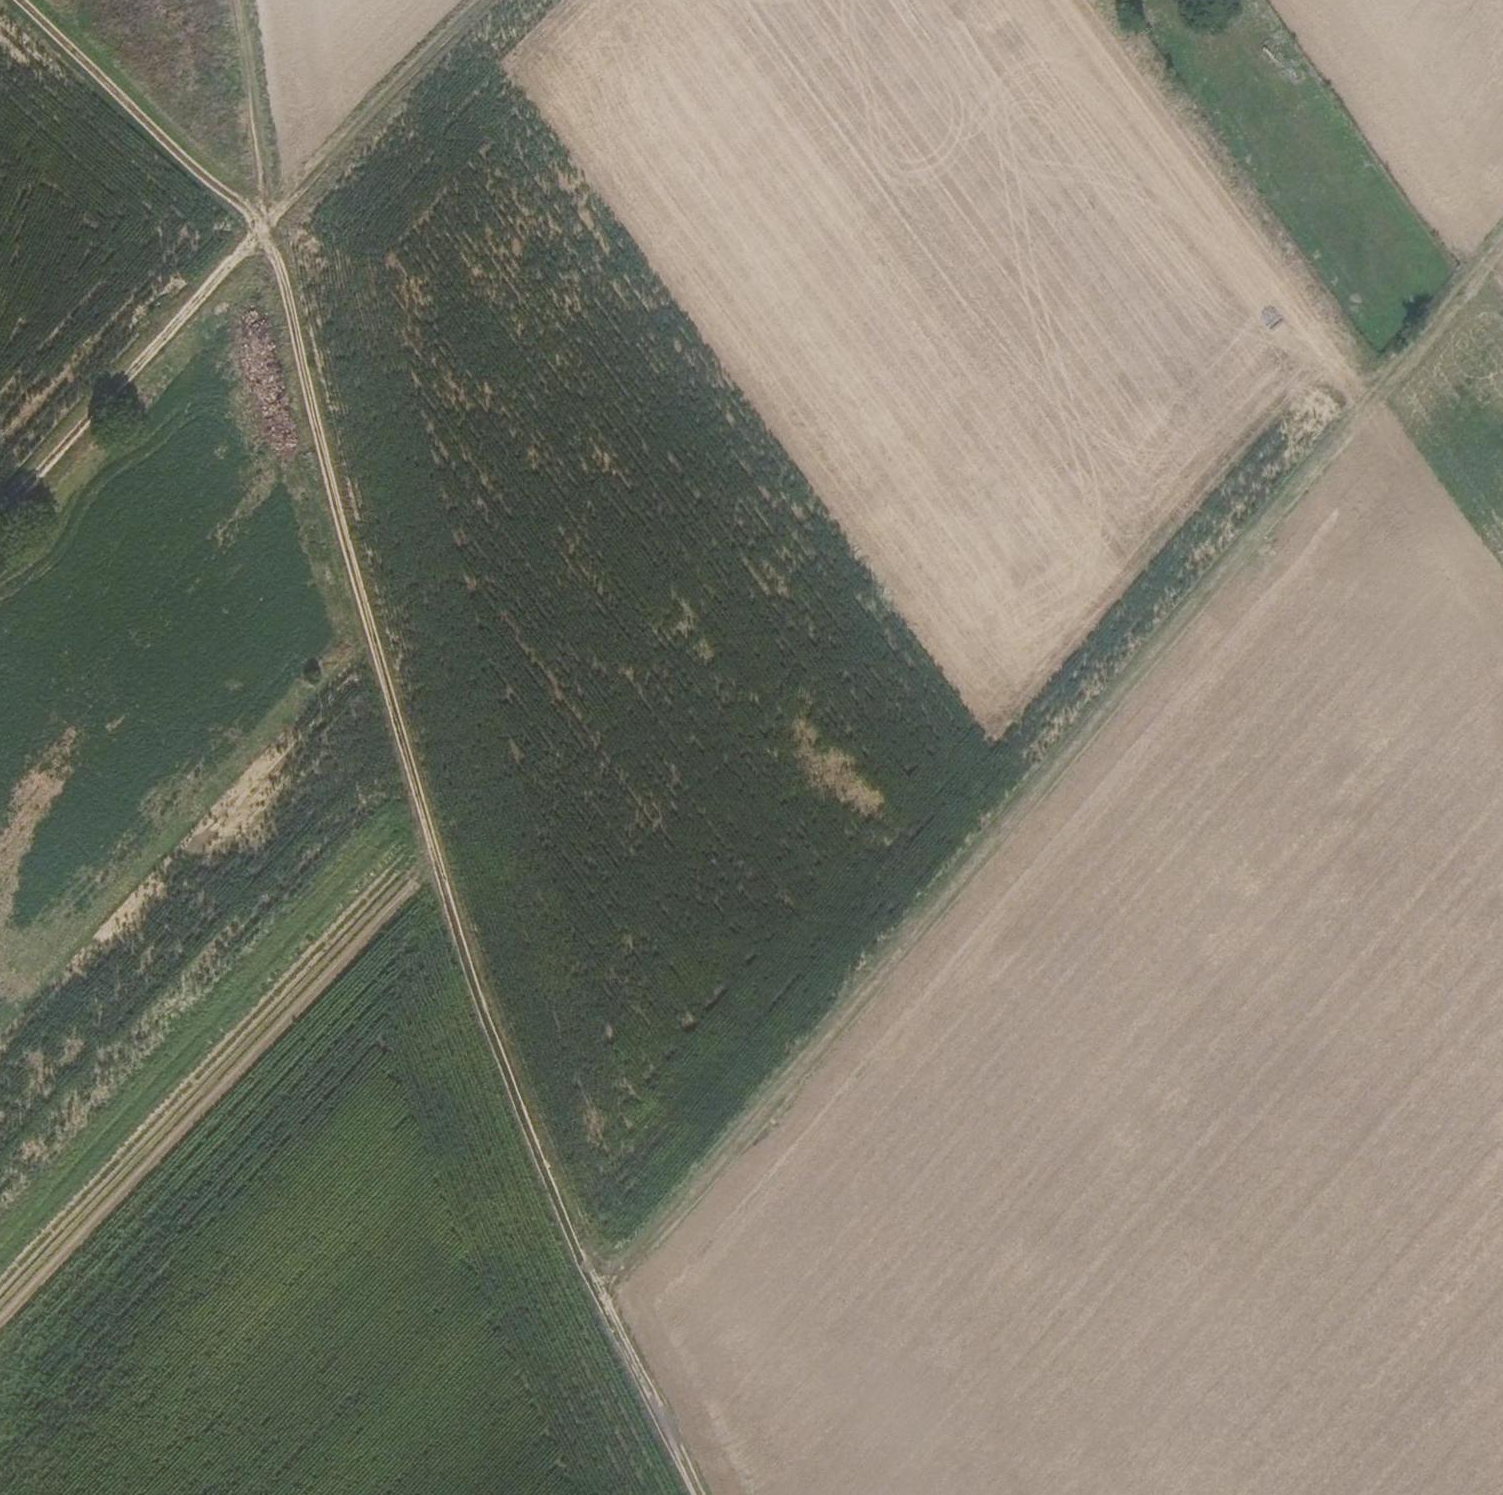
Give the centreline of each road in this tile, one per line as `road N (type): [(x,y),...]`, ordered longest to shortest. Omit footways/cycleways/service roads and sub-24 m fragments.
road 1 (track): [(701,1494),(670,1438),(453,912),(264,230),(236,0)]
road 2 (track): [(1502,230),(608,1289)]
road 3 (track): [(0,522),(264,230)]
road 4 (track): [(27,0),(264,230)]
road 5 (track): [(264,230),(493,0)]

